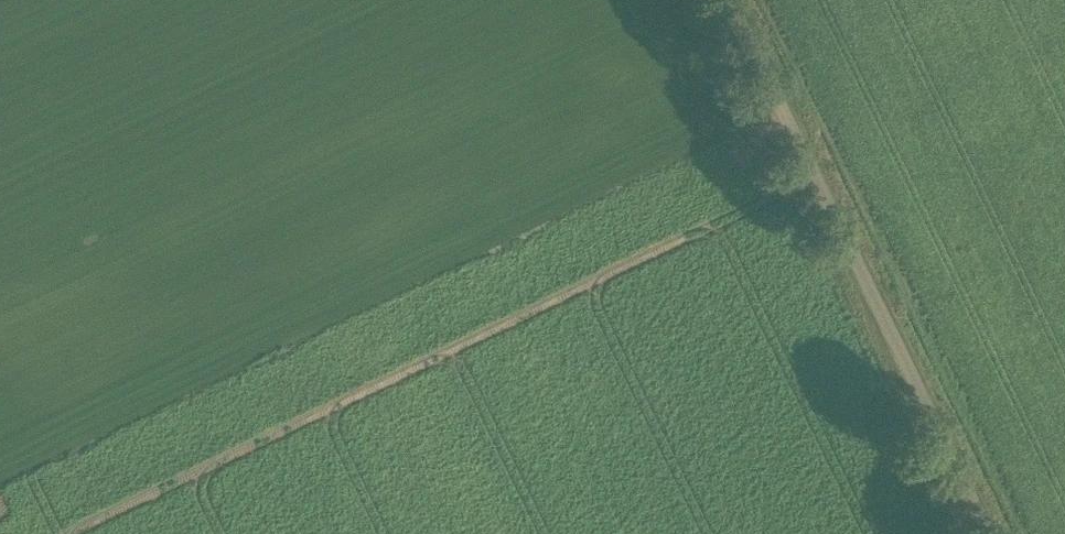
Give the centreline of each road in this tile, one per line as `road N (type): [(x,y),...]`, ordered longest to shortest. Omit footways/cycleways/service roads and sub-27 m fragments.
road 1 (unclassified): [(980,533),(717,0)]

